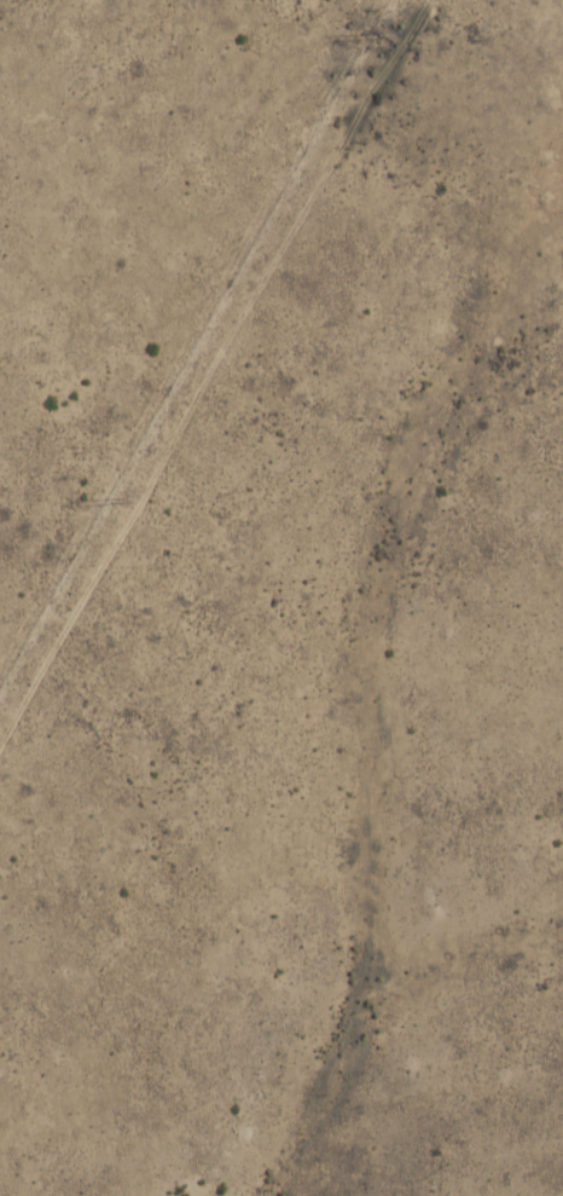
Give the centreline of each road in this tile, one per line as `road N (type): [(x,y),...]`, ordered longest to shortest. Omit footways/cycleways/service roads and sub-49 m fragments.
road 1 (track): [(421,0),(0,744)]

